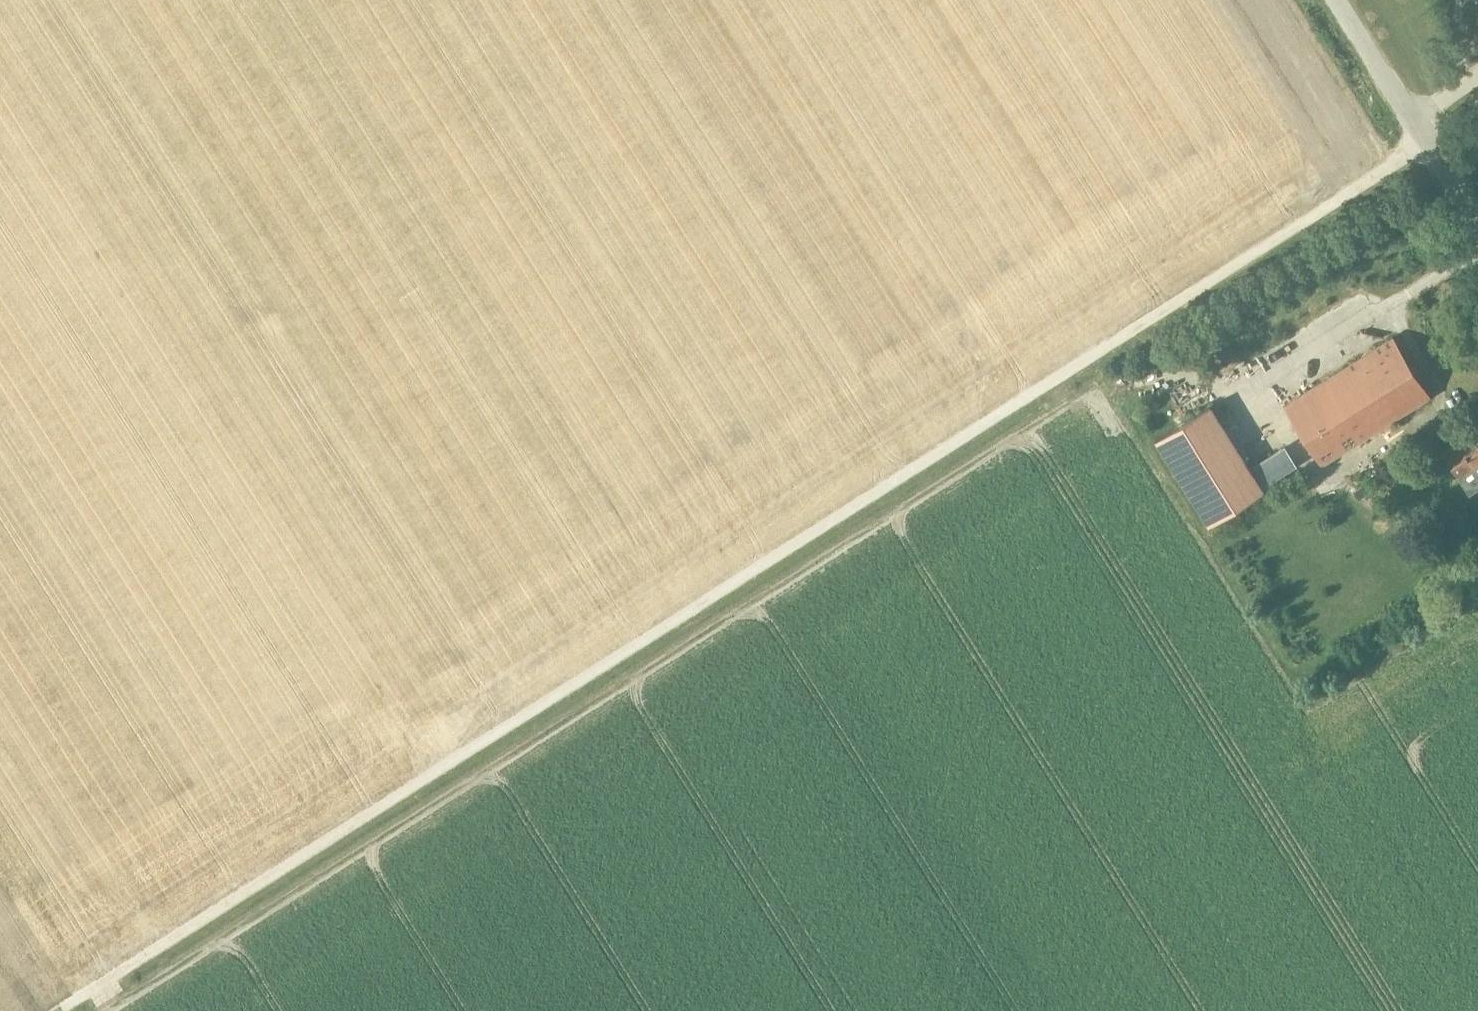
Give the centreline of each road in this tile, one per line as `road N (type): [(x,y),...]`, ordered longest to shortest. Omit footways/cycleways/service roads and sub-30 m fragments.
road 1 (unclassified): [(1477,223),(1337,0)]

